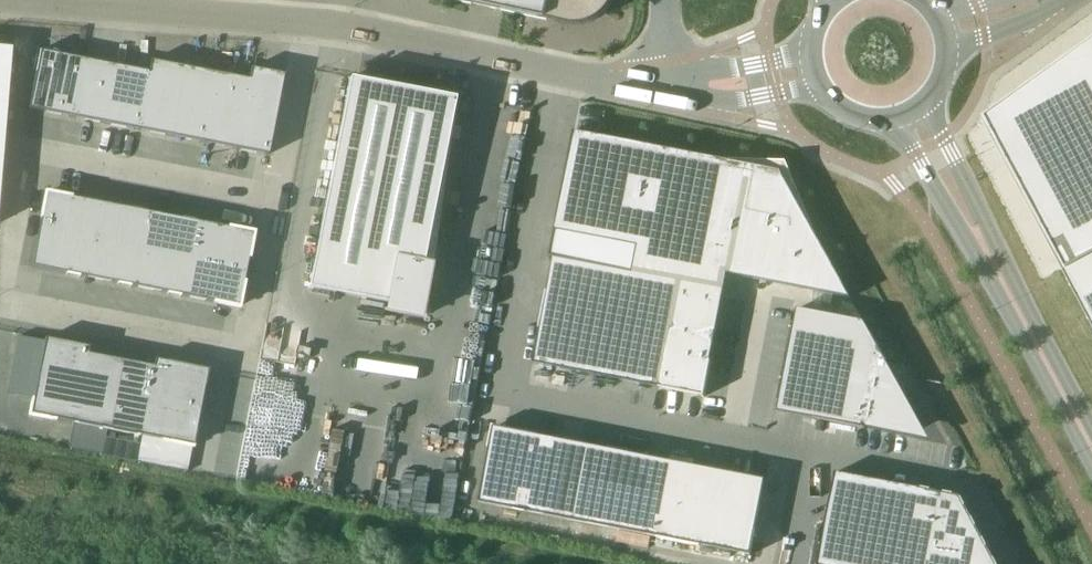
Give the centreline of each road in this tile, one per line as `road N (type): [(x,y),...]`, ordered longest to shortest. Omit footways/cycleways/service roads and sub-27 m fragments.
road 1 (residential): [(49,0),(283,18),(600,78),(667,83)]
road 2 (tertiary): [(891,120),(1091,467)]
road 3 (tertiary): [(1091,428),(1011,277),(930,97)]
road 4 (residential): [(667,83),(811,69)]

